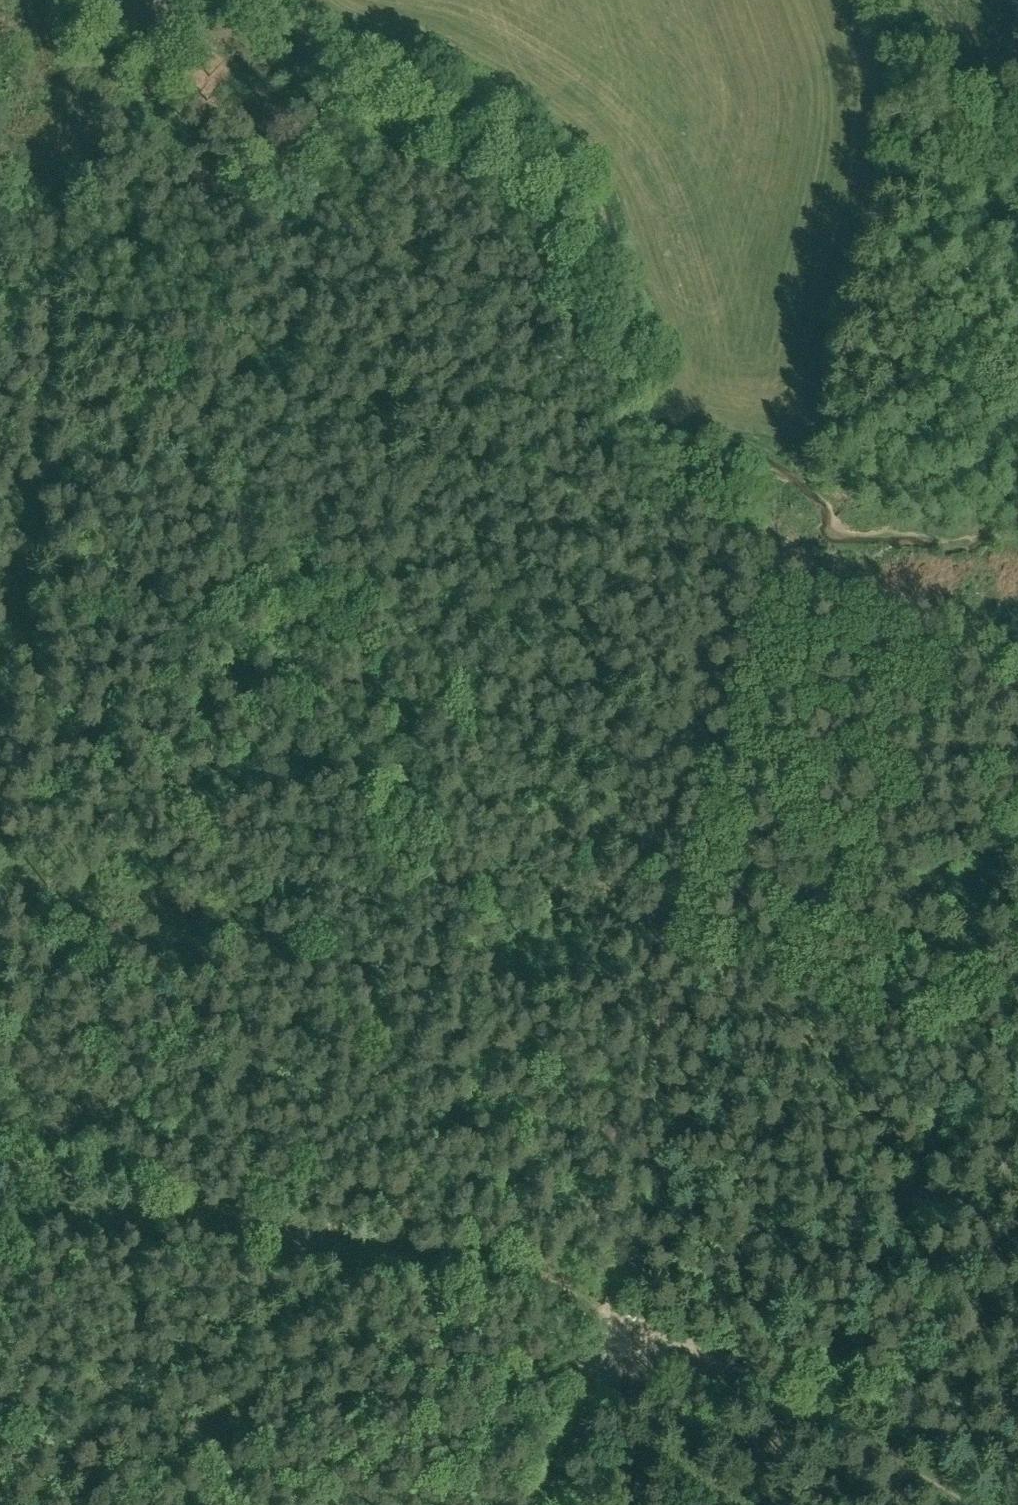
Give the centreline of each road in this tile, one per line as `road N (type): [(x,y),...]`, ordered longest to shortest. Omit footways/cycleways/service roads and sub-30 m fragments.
road 1 (track): [(0,1206),(631,1310),(956,1504)]
road 2 (track): [(631,1310),(554,1504)]

